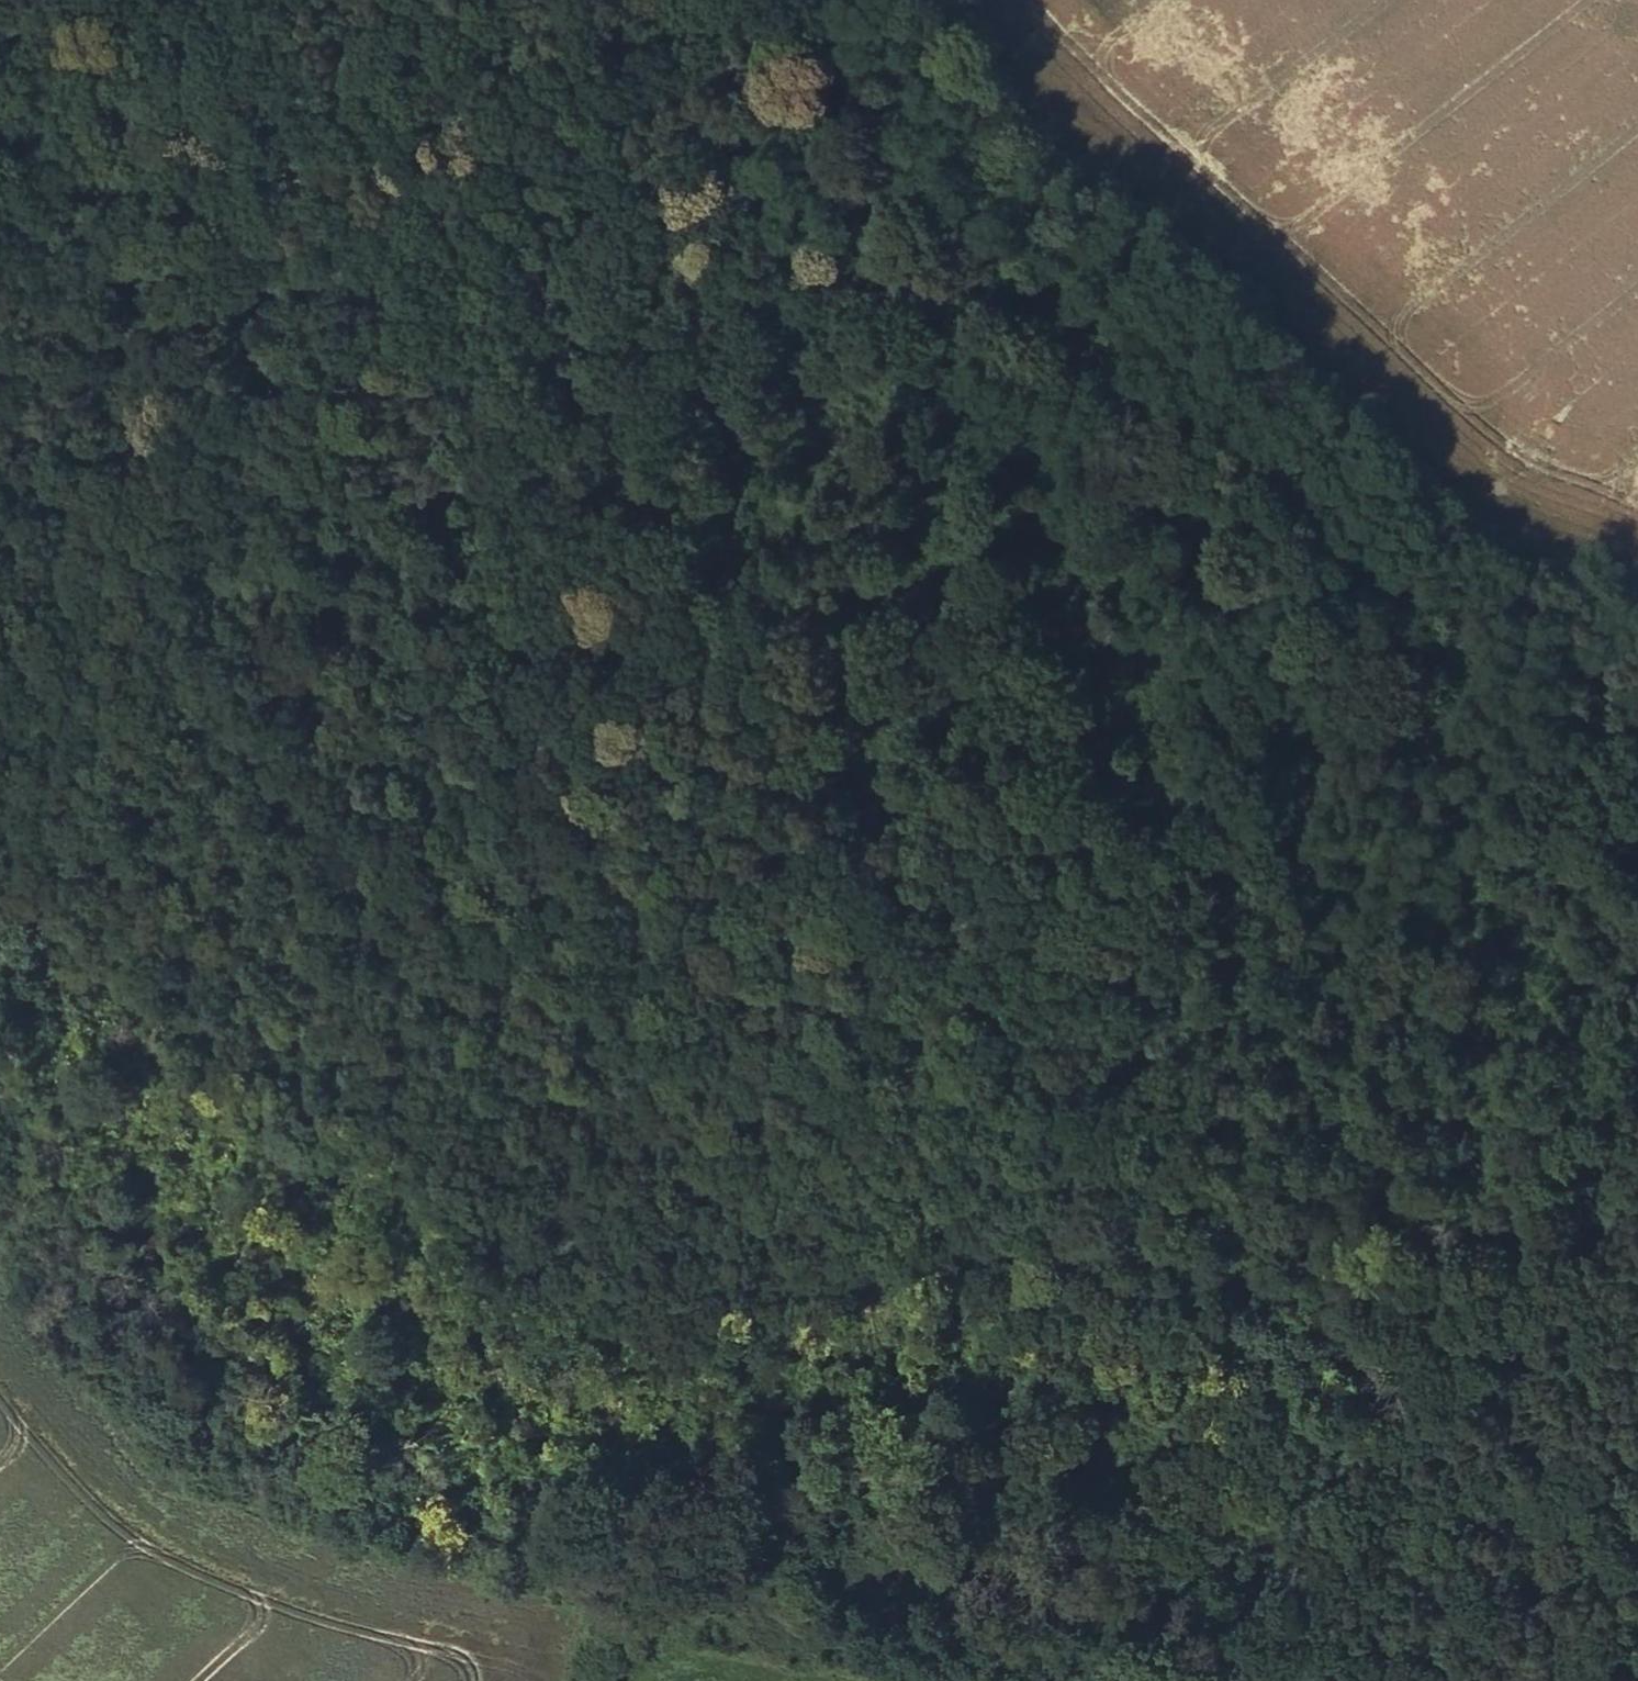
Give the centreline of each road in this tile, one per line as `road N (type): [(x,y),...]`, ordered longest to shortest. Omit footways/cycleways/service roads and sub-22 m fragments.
road 1 (track): [(1208,1680),(1076,1560),(818,1473),(516,1499),(277,1403),(102,1259),(0,1106)]

